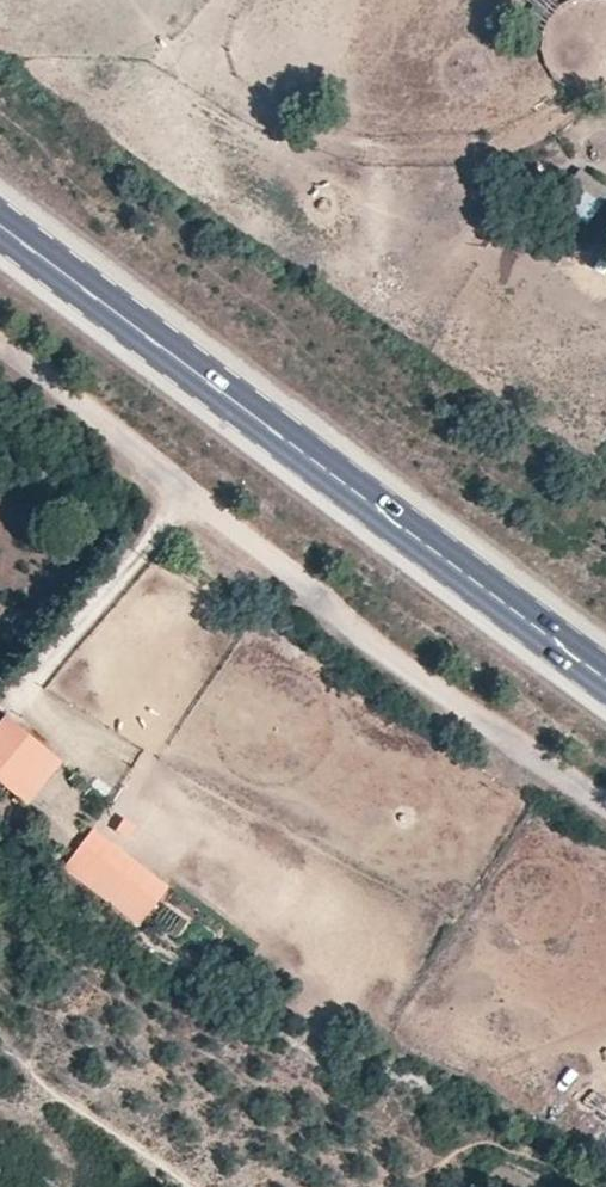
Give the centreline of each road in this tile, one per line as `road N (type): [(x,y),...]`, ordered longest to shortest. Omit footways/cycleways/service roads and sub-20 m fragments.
road 1 (track): [(0,359),(249,547),(330,634),(605,816)]
road 2 (primary): [(605,681),(0,223)]
road 3 (track): [(0,1024),(31,1073),(198,1186)]

